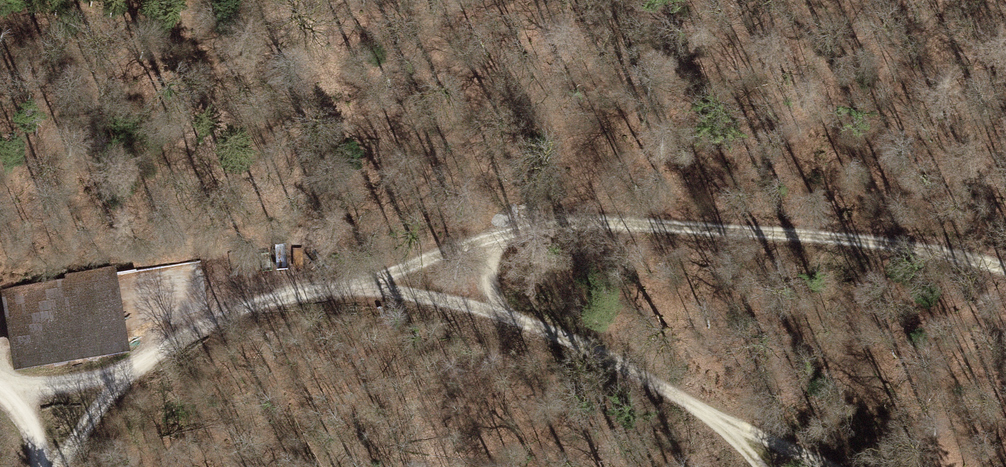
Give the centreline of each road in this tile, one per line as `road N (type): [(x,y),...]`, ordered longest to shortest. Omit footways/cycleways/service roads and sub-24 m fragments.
road 1 (track): [(365,287),(539,229),(865,248),(1005,276)]
road 2 (track): [(743,466),(686,400),(511,317),(365,287)]
road 3 (track): [(365,287),(287,292),(216,316),(147,359)]
road 4 (track): [(686,400),(823,466)]
road 5 (track): [(147,359),(77,384),(0,381)]
road 6 (track): [(64,466),(92,419),(147,359)]

